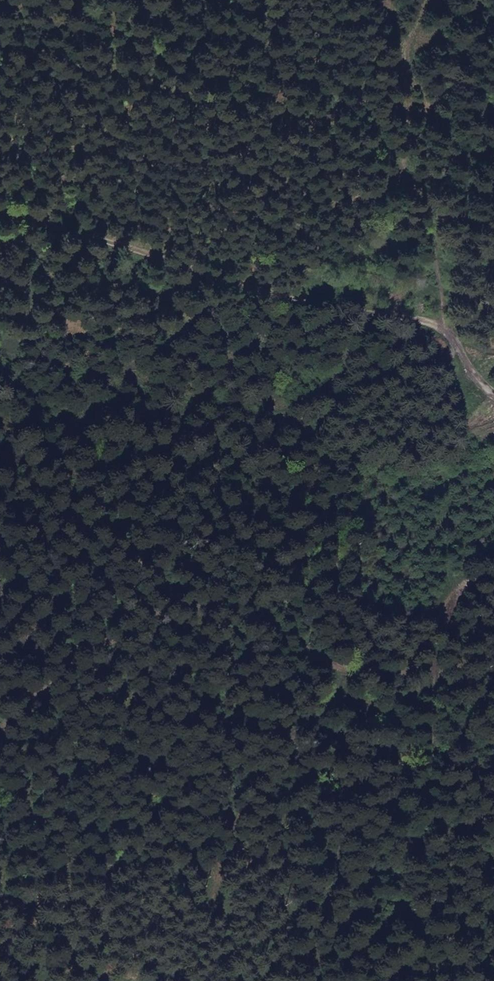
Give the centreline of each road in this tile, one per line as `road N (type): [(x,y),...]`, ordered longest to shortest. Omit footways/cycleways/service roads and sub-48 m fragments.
road 1 (track): [(0,220),(298,307),(410,316),(449,334),(478,395),(493,407)]
road 2 (track): [(438,664),(396,675),(357,671),(220,609),(182,607),(85,654),(0,725)]
road 3 (track): [(493,589),(460,586),(438,664),(420,852),(431,980)]
road 4 (track): [(228,0),(307,54),(415,181),(450,270),(449,334)]

